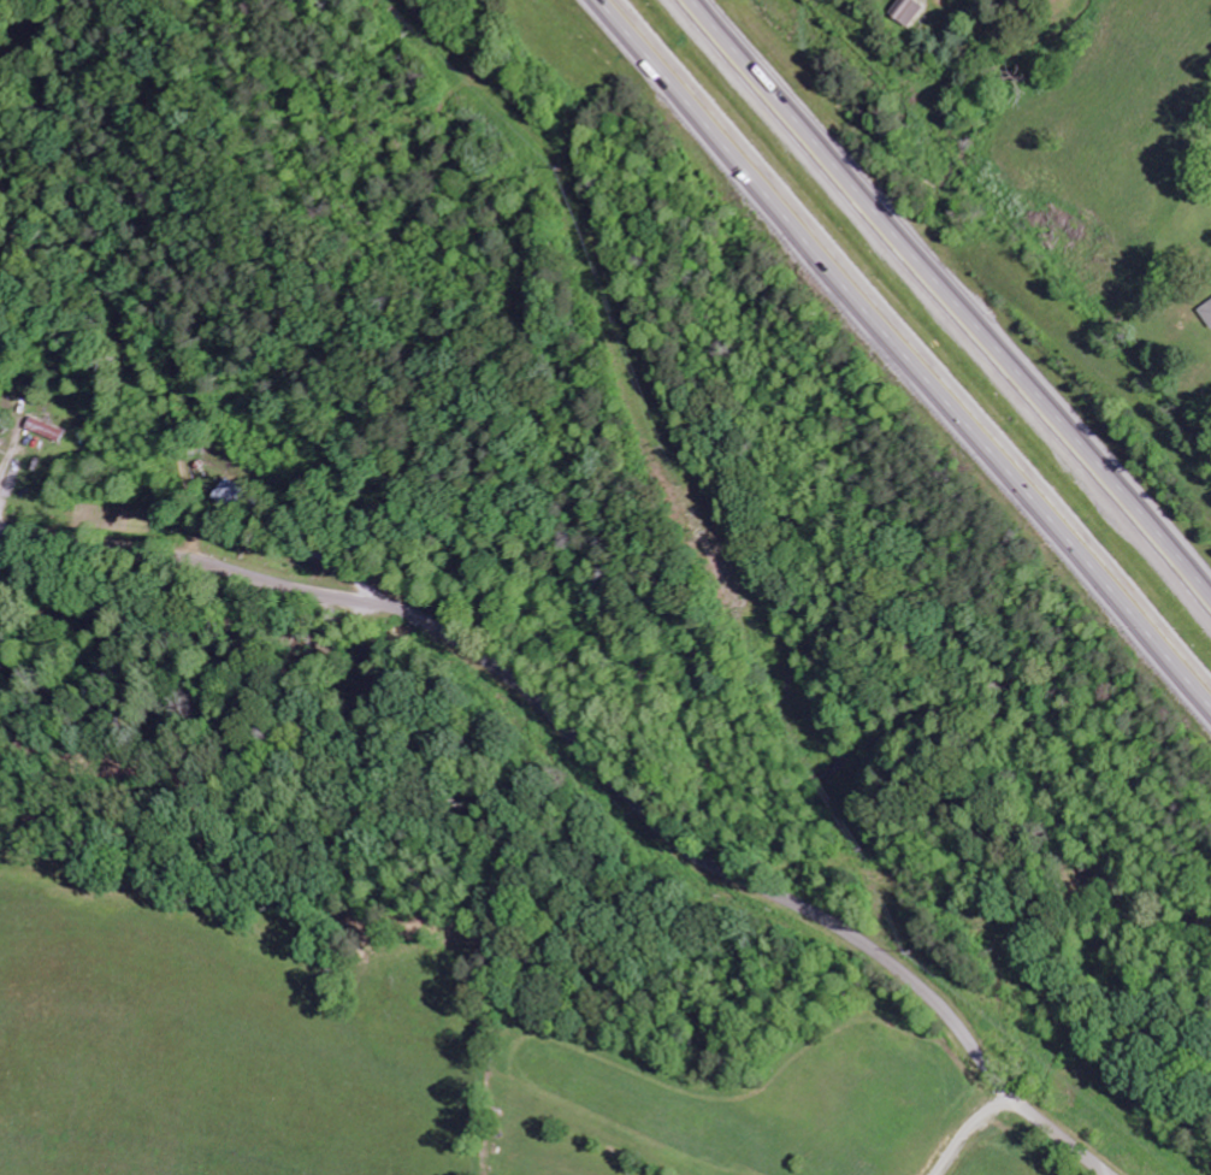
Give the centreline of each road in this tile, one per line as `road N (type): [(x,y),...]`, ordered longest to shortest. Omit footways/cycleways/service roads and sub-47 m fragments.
road 1 (residential): [(1112,1174),(1014,1096),(957,1018),(908,970),(802,909),(538,689),(320,586),(111,508),(0,498)]
road 2 (motorway): [(612,0),(1210,688)]
road 3 (motorway): [(1210,609),(680,0)]

